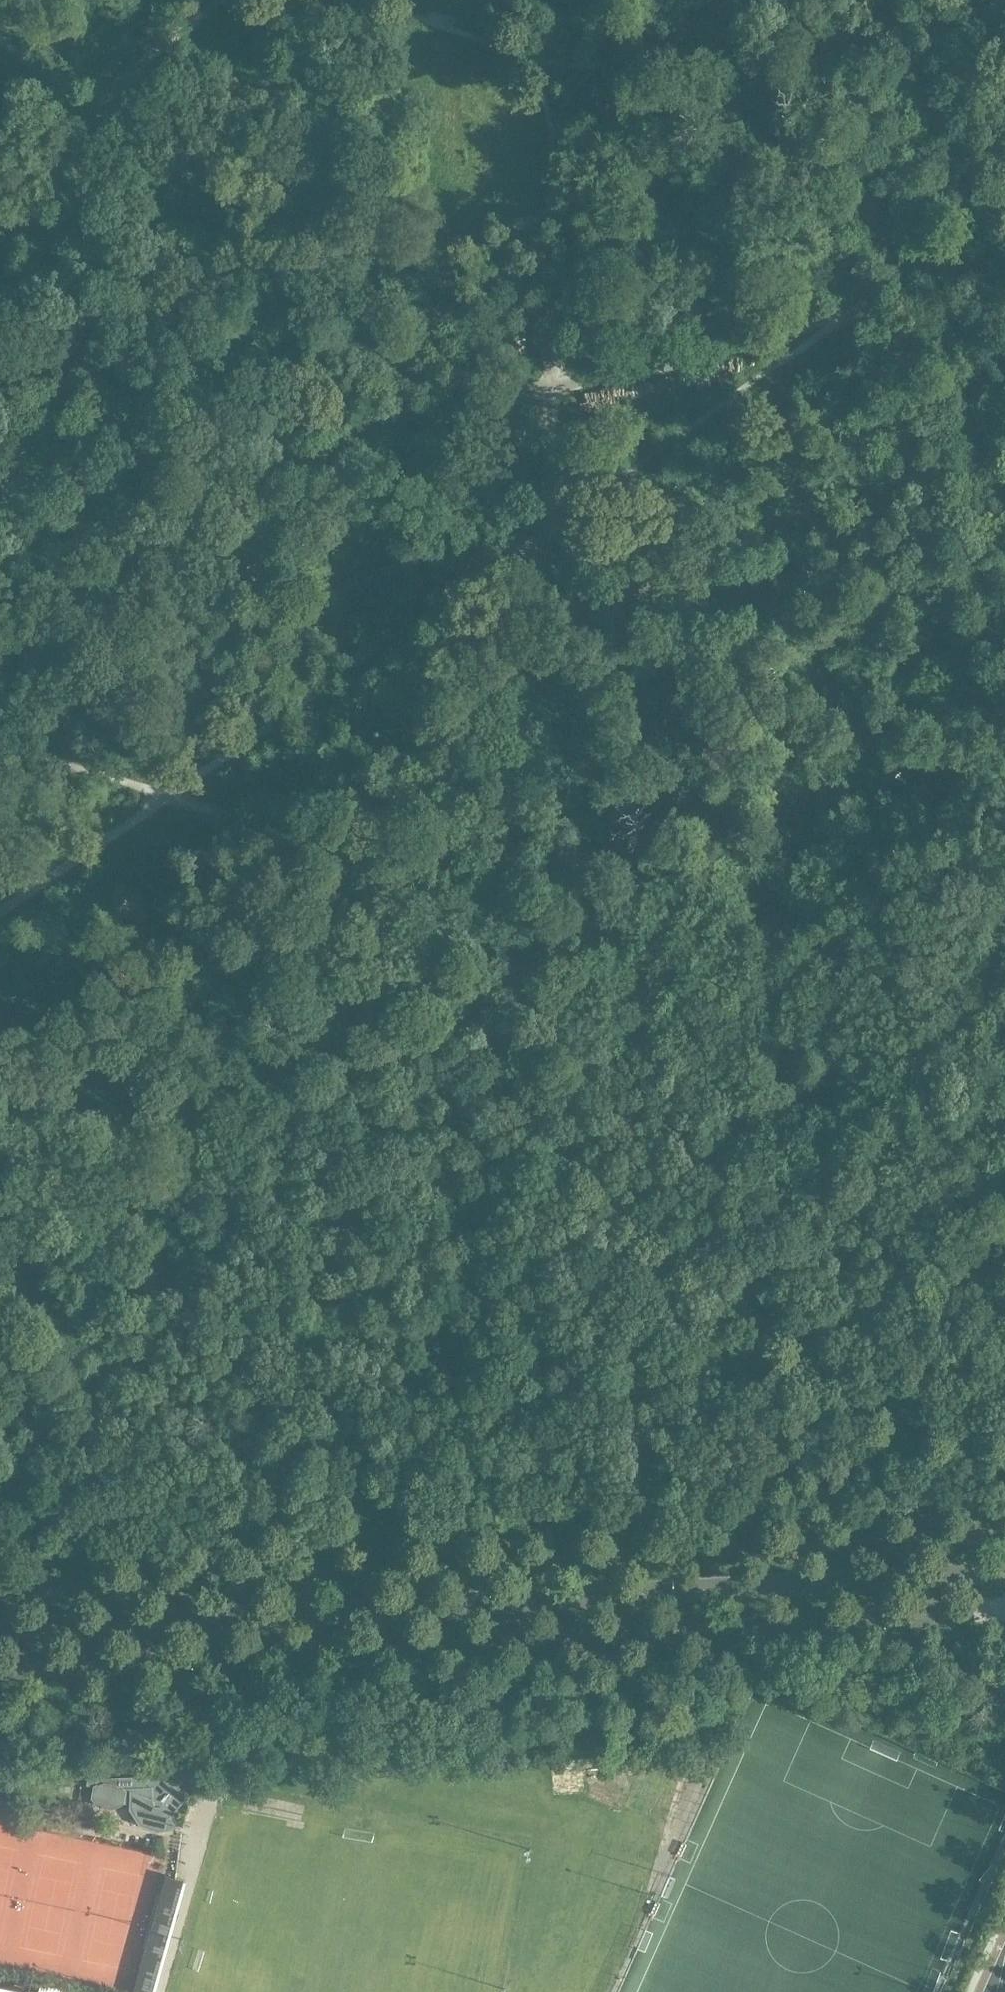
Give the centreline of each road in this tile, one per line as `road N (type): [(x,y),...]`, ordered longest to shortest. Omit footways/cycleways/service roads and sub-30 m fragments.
road 1 (primary): [(1004,1571),(0,1632)]
road 2 (primary): [(0,1666),(1004,1609)]

